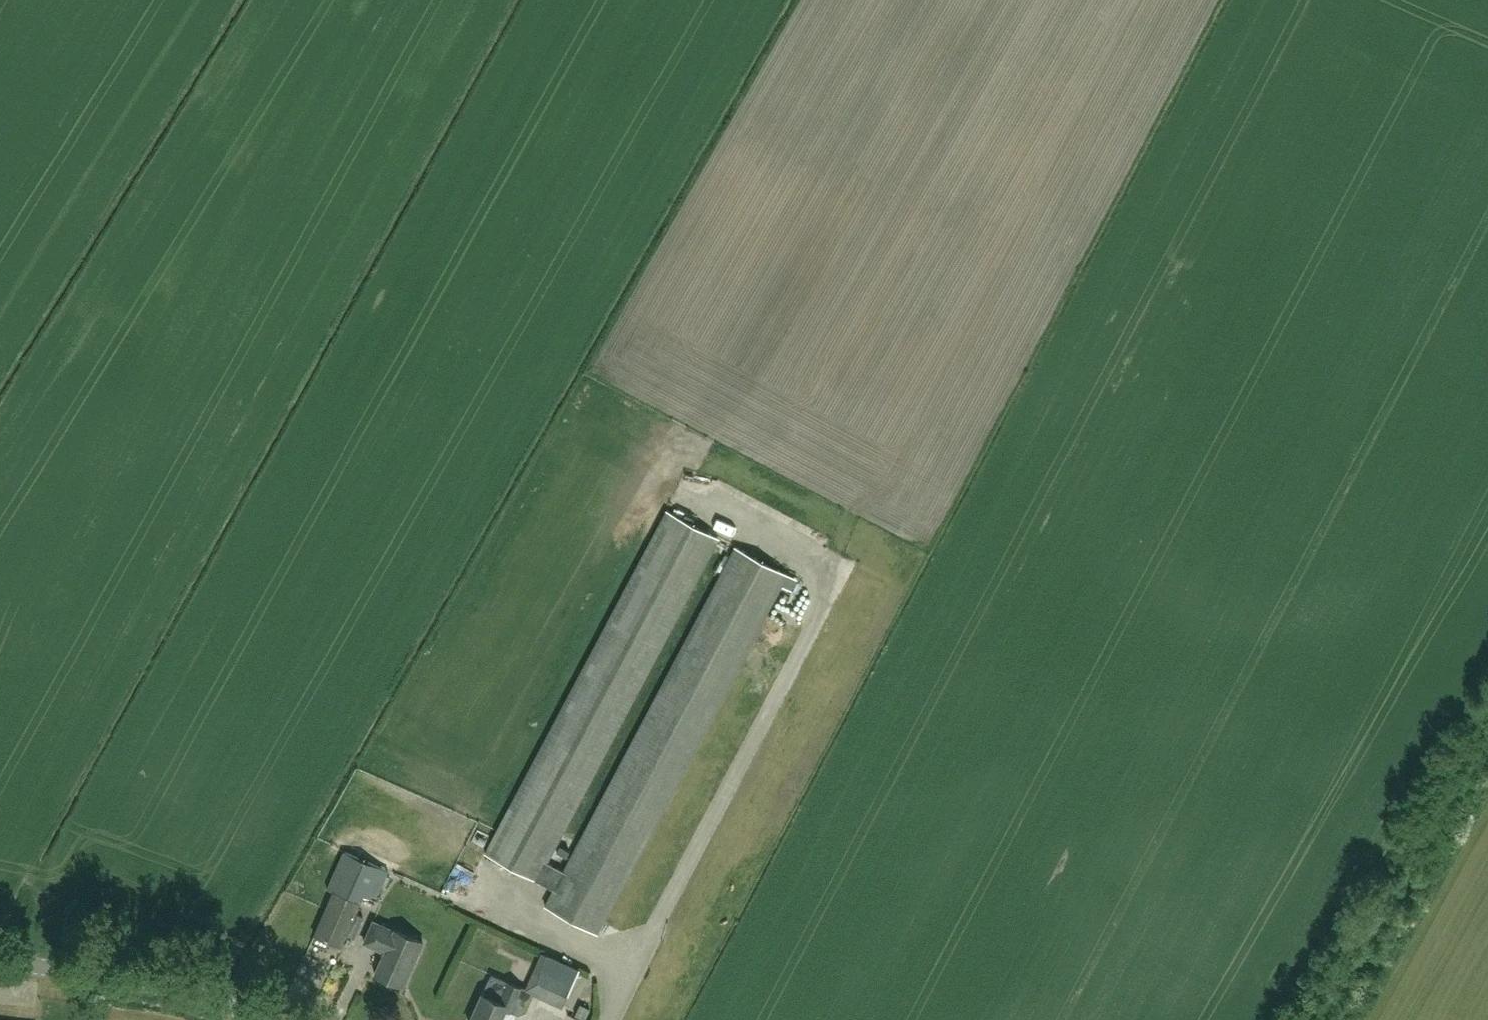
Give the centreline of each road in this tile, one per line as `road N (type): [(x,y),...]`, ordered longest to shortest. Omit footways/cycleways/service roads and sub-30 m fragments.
road 1 (tertiary): [(264,1019),(183,989),(0,960)]

